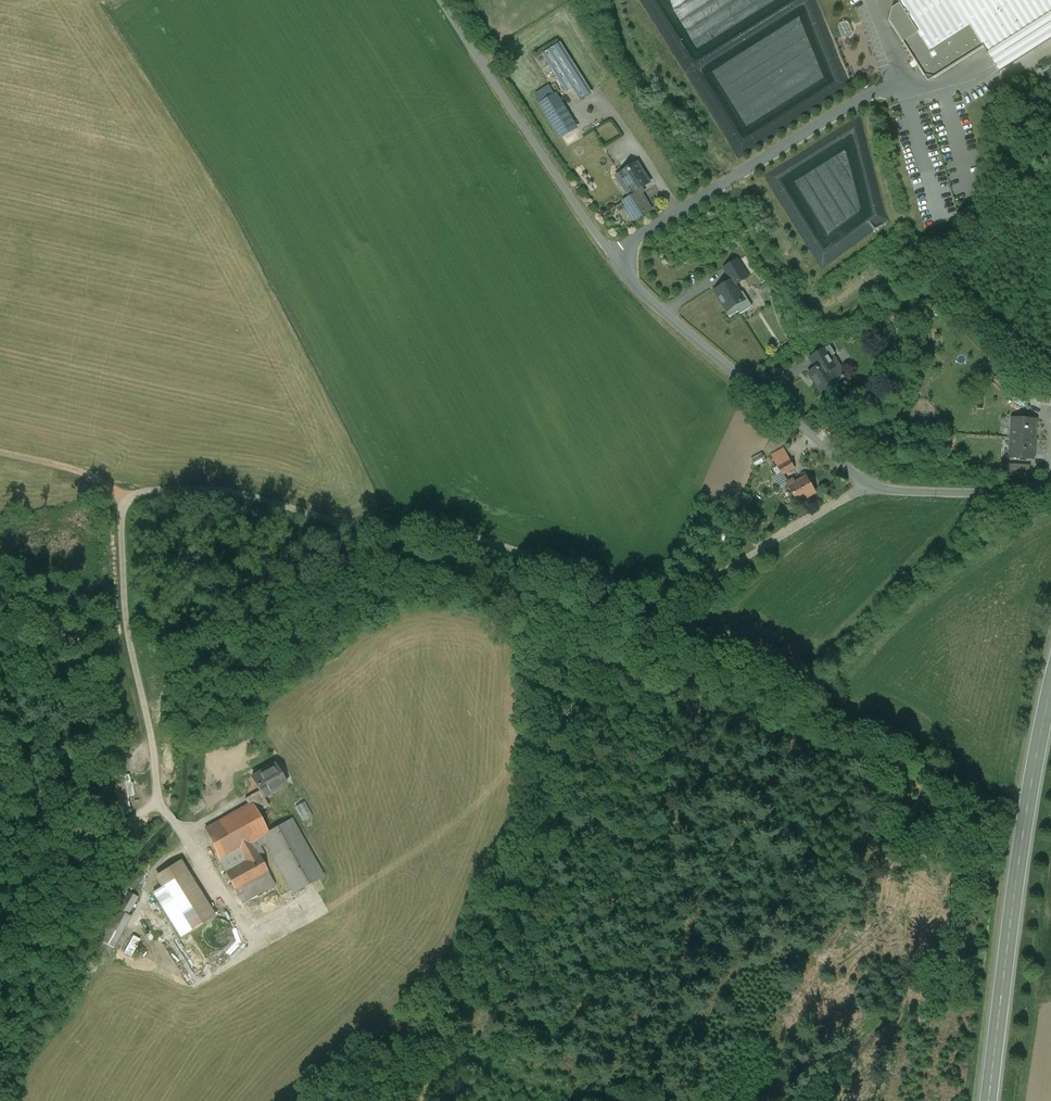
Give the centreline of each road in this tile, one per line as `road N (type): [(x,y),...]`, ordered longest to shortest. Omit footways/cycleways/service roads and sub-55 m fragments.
road 1 (unclassified): [(867,487),(705,582),(660,590),(583,575),(474,538),(336,522),(222,490),(142,492),(120,517),(124,602),(165,814)]
road 2 (unclassified): [(451,0),(571,204),(700,348),(867,487)]
road 3 (secondary): [(988,1100),(1021,846),(1050,688)]
road 4 (track): [(163,807),(113,830),(0,987)]
road 5 (unclassified): [(867,487),(1050,489)]

